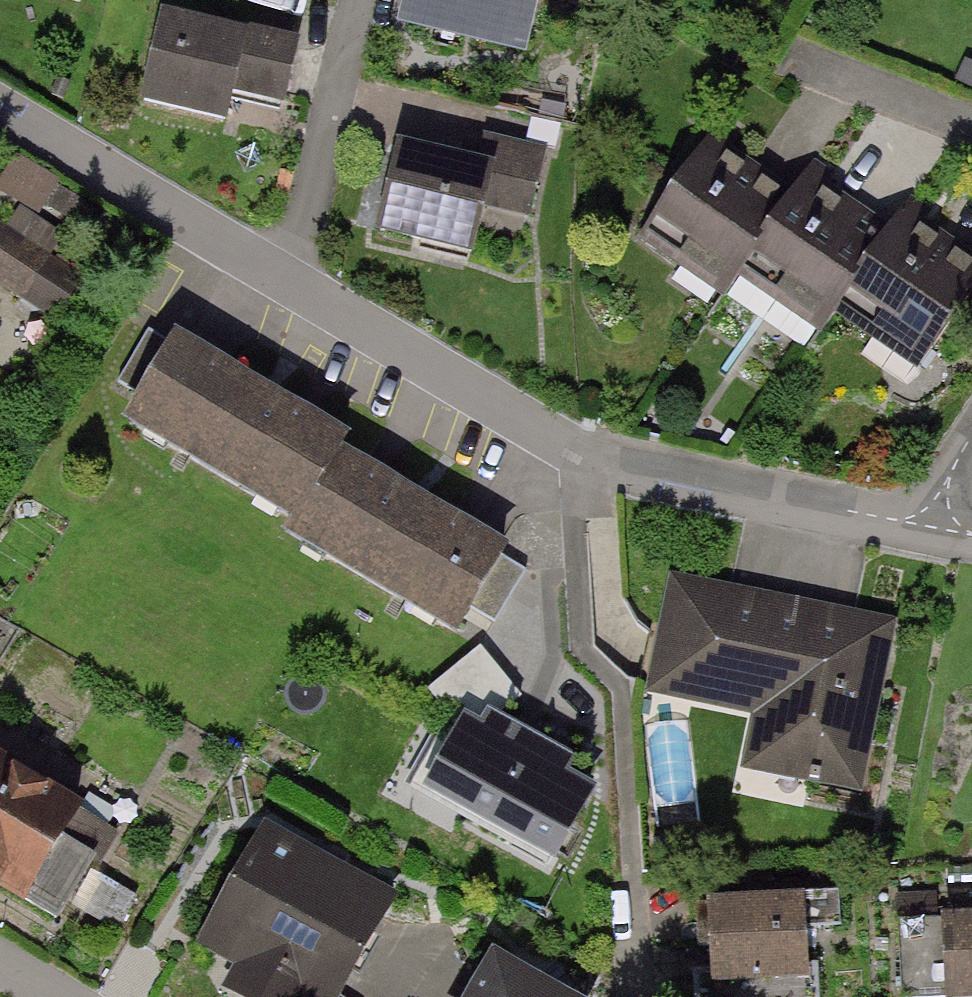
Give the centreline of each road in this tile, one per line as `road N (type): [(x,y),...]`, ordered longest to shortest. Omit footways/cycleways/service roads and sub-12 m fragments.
road 1 (residential): [(971,535),(936,516),(893,520),(573,453),(0,110)]

